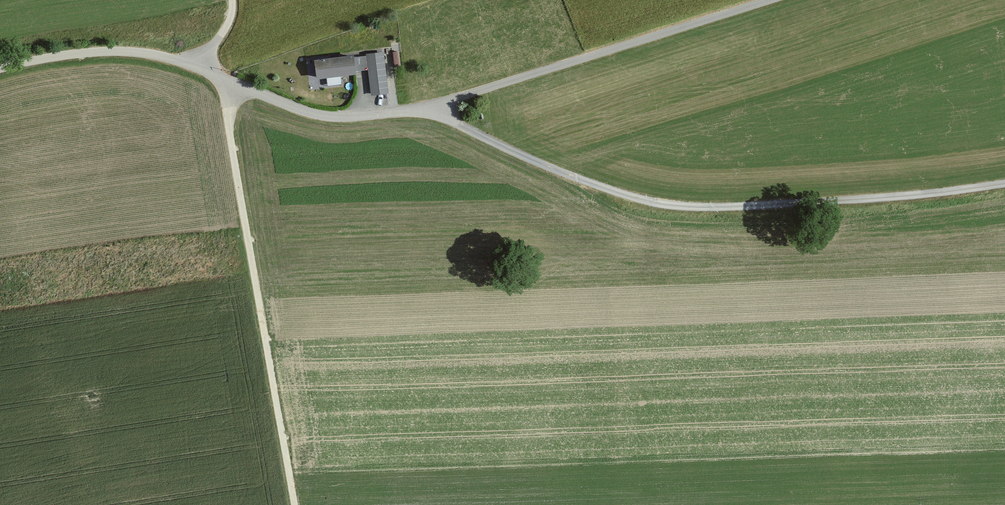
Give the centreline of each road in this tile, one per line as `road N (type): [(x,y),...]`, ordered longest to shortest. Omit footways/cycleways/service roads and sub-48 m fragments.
road 1 (track): [(1004,183),(917,195),(669,204),(519,155),(445,119),(437,106),(766,0)]
road 2 (unclassified): [(437,106),(320,116),(136,52),(85,51),(0,69)]
road 3 (track): [(234,83),(229,126),(295,504)]

